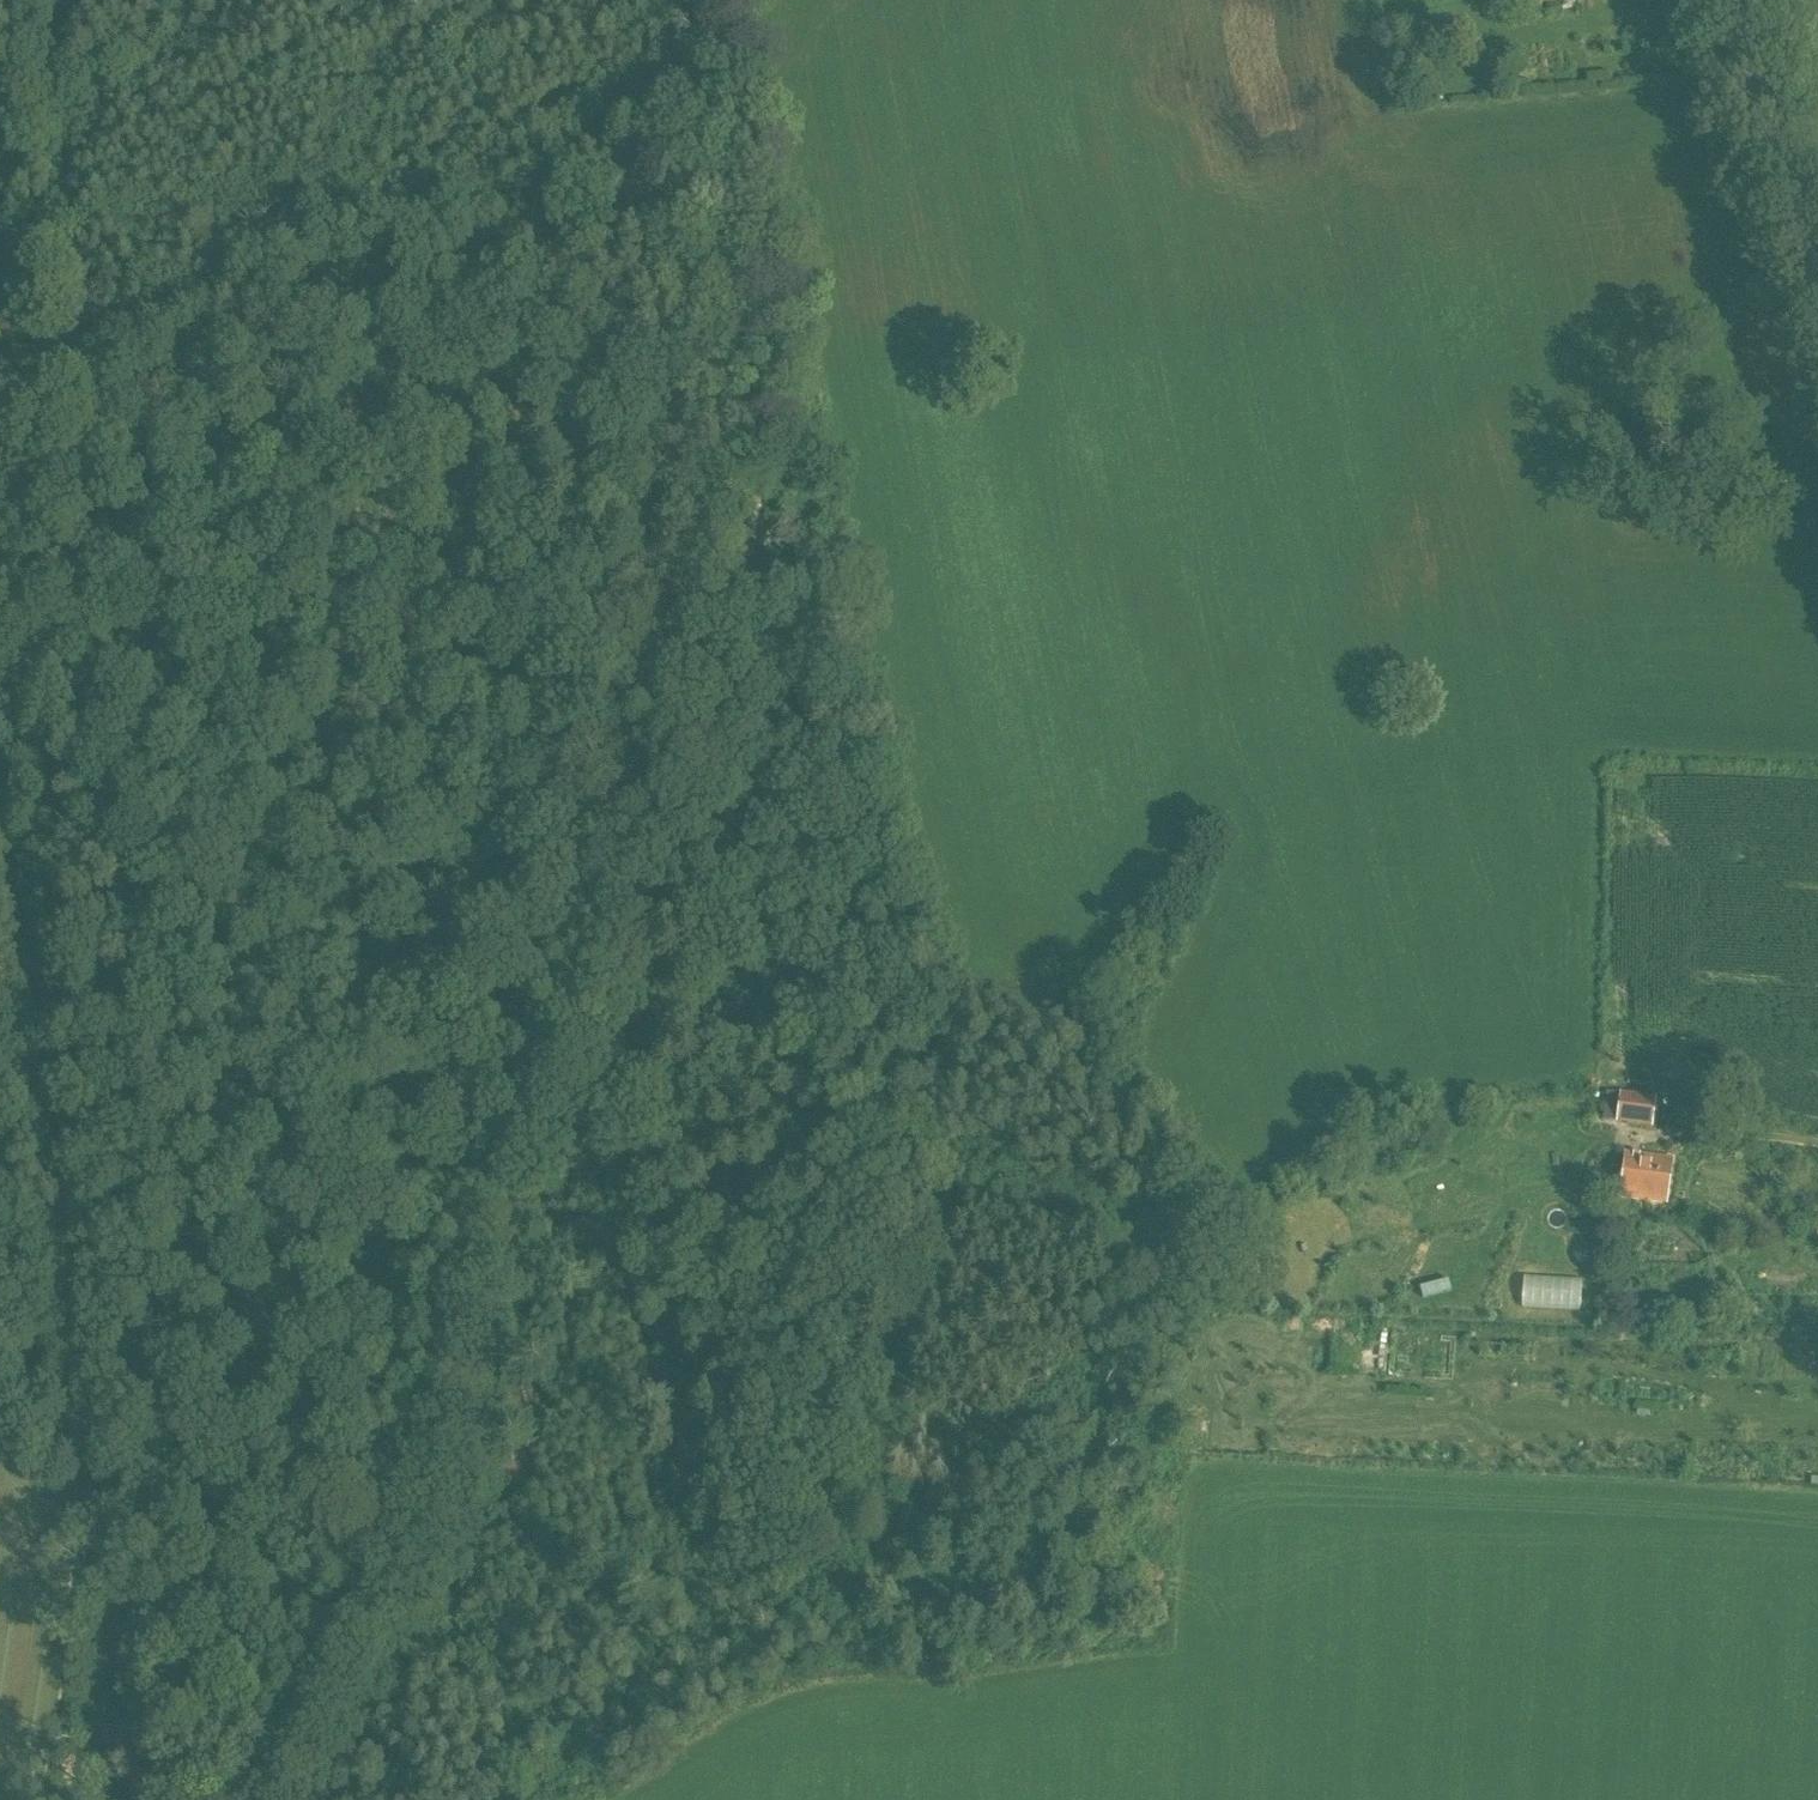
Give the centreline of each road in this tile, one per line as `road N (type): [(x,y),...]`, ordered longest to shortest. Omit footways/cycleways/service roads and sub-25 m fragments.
road 1 (secondary): [(1817,279),(1729,0)]

